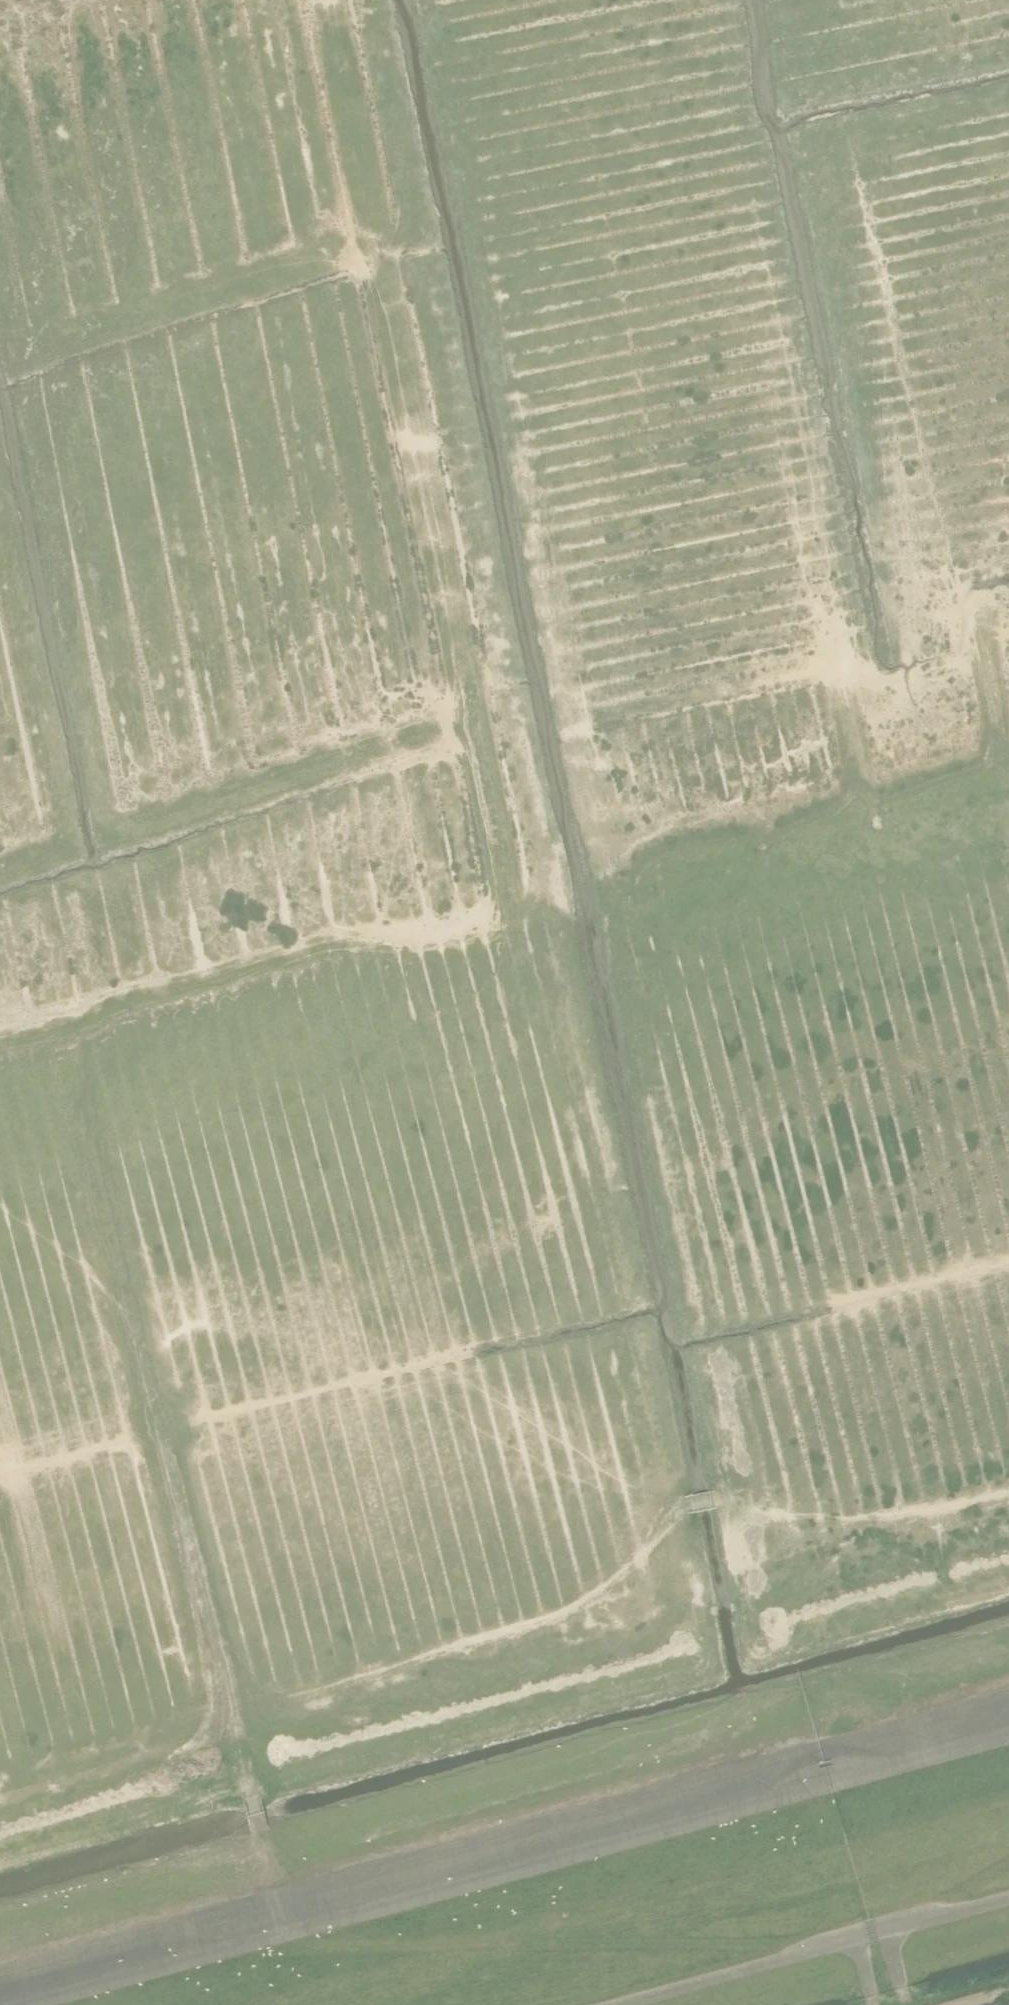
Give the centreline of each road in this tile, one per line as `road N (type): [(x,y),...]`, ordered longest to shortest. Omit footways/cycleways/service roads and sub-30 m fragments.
road 1 (track): [(27,2004),(1008,1736)]
road 2 (track): [(265,1939),(809,1949)]

